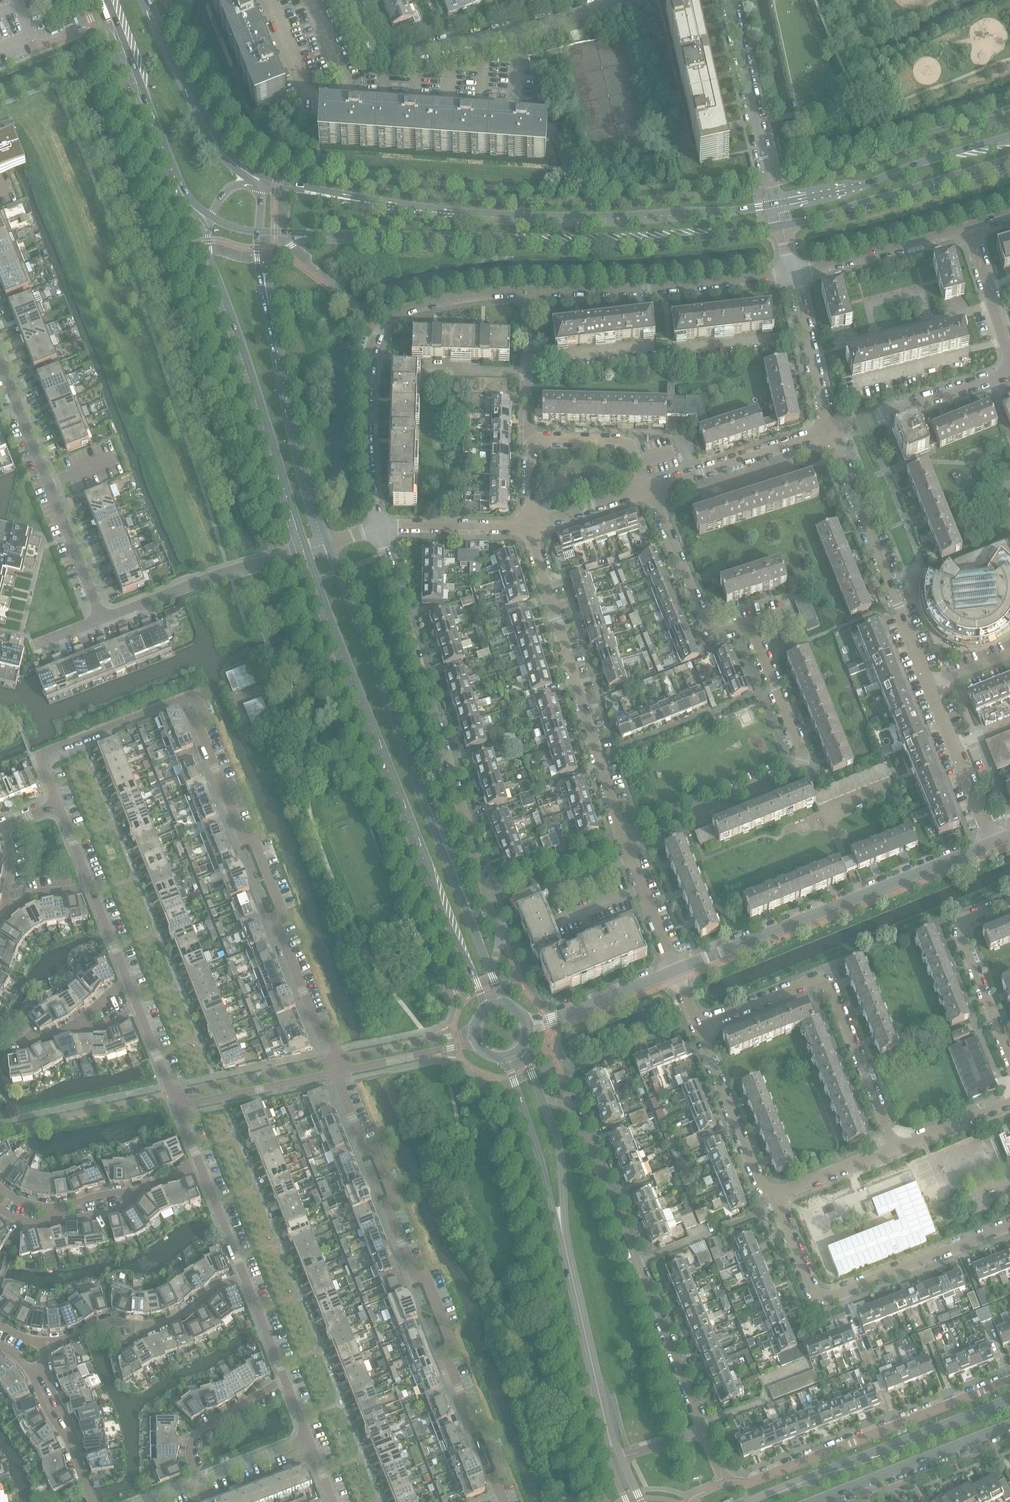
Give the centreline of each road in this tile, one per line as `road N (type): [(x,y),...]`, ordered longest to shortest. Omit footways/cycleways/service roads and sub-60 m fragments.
road 1 (residential): [(336,1060),(275,919),(281,902),(256,838),(243,836),(198,722),(203,710),(196,694),(39,754)]
road 2 (residential): [(623,838),(806,765),(750,622),(707,637),(645,488)]
road 3 (tertiary): [(304,548),(486,1009)]
road 4 (residential): [(502,1501),(502,1467),(486,1426),(473,1422),(445,1351),(451,1338),(426,1278),(415,1275),(377,1152),(365,1148),(337,1072)]
road 5 (residential): [(491,973),(501,929),(378,525)]
road 6 (tertiary): [(317,235),(657,243),(782,226)]
road 7 (tertiary): [(491,973),(326,542)]
road 8 (tertiary): [(777,204),(524,219),(330,195)]
road 9 (residential): [(703,1429),(581,1115),(539,1097)]
road 10 (residential): [(378,525),(365,417),(370,345),(379,330),(398,312),(429,302),(531,291)]
road 11 (tertiary): [(208,217),(207,249),(304,548)]
road 12 (tertiary): [(674,968),(992,843)]
road 13 (residential): [(623,838),(529,524)]
road 14 (residential): [(698,1025),(825,973),(895,1145)]
road 15 (residential): [(730,1477),(1009,1376)]
road 16 (residential): [(352,0),(369,44),(385,51),(512,35),(604,0)]
road 17 (residential): [(929,687),(827,428)]
road 18 (residential): [(0,359),(101,618)]
road 19 (tertiary): [(1009,1401),(751,1501)]
road 20 (residential): [(531,291),(793,272)]
road 21 (tertiary): [(326,542),(287,409),(265,292)]
road 22 (tertiary): [(1009,137),(777,204)]
road 23 (tertiary): [(109,0),(178,180),(208,217)]
road 24 (tertiary): [(782,226),(1009,164)]
road 25 (residential): [(42,1341),(105,1319),(158,1322),(245,1276)]
road 26 (residential): [(101,618),(304,548)]
road 27 (tertiary): [(809,1501),(1009,1426)]
road 28 (residential): [(810,1289),(827,1295),(1009,1226)]
road 29 (residential): [(777,204),(730,0)]
road 30 (tertiary): [(244,171),(214,140),(147,0)]
road 31 (residential): [(1009,1059),(961,924),(1009,901)]
road 32 (residential): [(645,488),(827,428)]
road 33 (residential): [(827,428),(1009,369)]
road 34 (residential): [(775,1197),(757,1180),(698,1025)]
road 35 (tertiary): [(505,1058),(563,1237)]
road 36 (residential): [(793,272),(970,230)]
road 37 (residential): [(992,843),(929,687)]
road 38 (residential): [(336,1060),(174,1094)]
road 39 (residential): [(178,1105),(337,1072)]
road 40 (residential): [(827,428),(793,272)]
road 41 (tertiary): [(527,1025),(674,968)]
road 42 (residential): [(199,1479),(189,1448),(198,1428),(285,1378)]
road 43 (tertiary): [(563,1237),(596,1387)]
road 44 (residential): [(645,488),(631,440),(529,438)]
road 45 (residential): [(378,525),(529,524)]
road 46 (residential): [(531,291),(529,438)]
road 47 (tertiary): [(563,1237),(559,1141),(539,1097)]
road 48 (residential): [(337,1072),(477,1043)]
road 49 (residential): [(474,1031),(336,1060)]
road 50 (residential): [(674,968),(623,838)]
road 51 (residential): [(775,1197),(895,1145)]
road 52 (residential): [(1009,353),(970,230)]
road 53 (residential): [(895,1145),(1009,1099)]
road 54 (residential): [(529,524),(645,488)]
road 55 (residential): [(245,1276),(201,1163)]
road 56 (tertiary): [(596,1387),(626,1501)]

